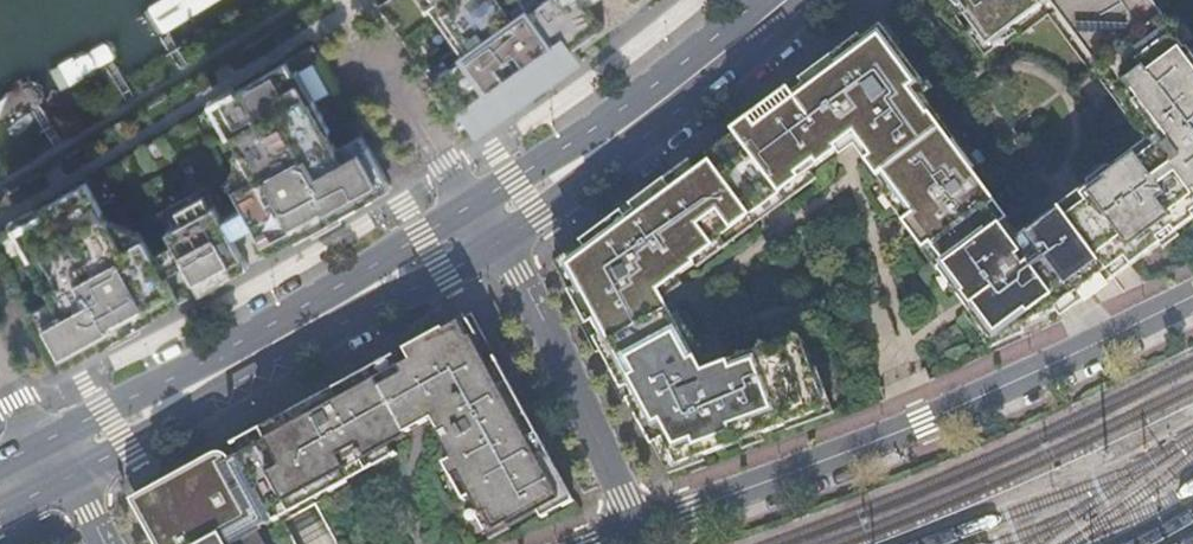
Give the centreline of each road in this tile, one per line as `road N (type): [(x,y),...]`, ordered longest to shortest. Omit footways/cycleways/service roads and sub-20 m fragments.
road 1 (residential): [(1192,298),(923,425),(642,528)]
road 2 (primary): [(485,223),(54,460)]
road 3 (primary): [(789,0),(604,145),(485,223)]
road 4 (residential): [(485,223),(642,528)]

